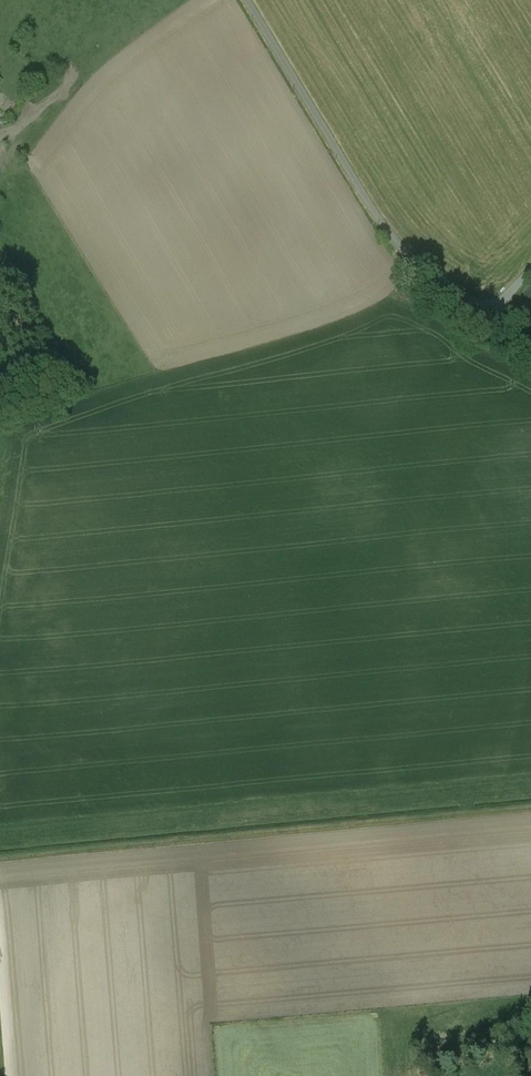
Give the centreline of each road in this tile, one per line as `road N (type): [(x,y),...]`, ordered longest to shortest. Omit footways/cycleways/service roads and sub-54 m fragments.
road 1 (unclassified): [(248,0),(383,229),(489,314)]

